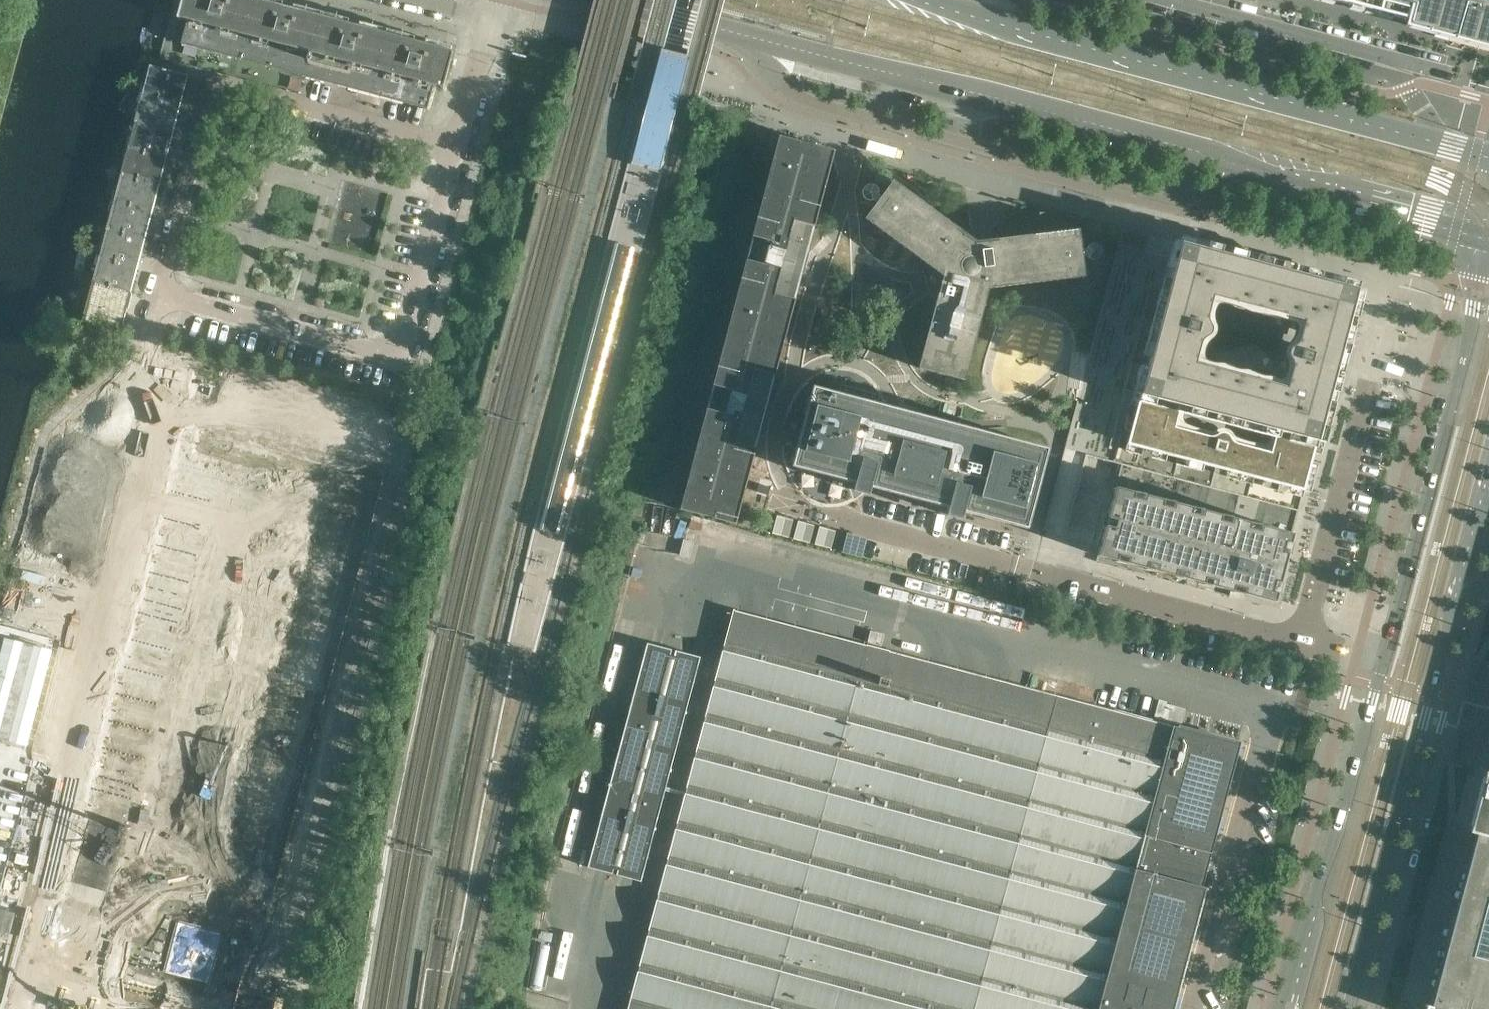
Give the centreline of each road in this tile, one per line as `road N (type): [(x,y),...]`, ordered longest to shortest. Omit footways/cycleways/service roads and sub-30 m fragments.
road 1 (tertiary): [(1488,236),(1469,337),(1290,1008)]
road 2 (residential): [(455,147),(401,352),(178,299),(162,277),(209,99),(216,84),(235,86)]
road 3 (unknown): [(401,352),(423,375),(339,682),(289,930),(283,1008)]
road 4 (residential): [(738,33),(783,86),(811,101),(1167,195),(1261,174)]
road 5 (tertiary): [(1348,1008),(1488,472)]
road 6 (secondary): [(738,33),(1210,153),(1261,174)]
road 7 (secondary): [(1447,145),(934,0)]
road 8 (secondary): [(1261,174),(1488,236)]
road 9 (residential): [(1391,59),(1169,0)]
road 10 (residential): [(235,86),(455,147)]
road 11 (residential): [(492,0),(455,147)]
road 12 (secondary): [(611,0),(738,33)]

